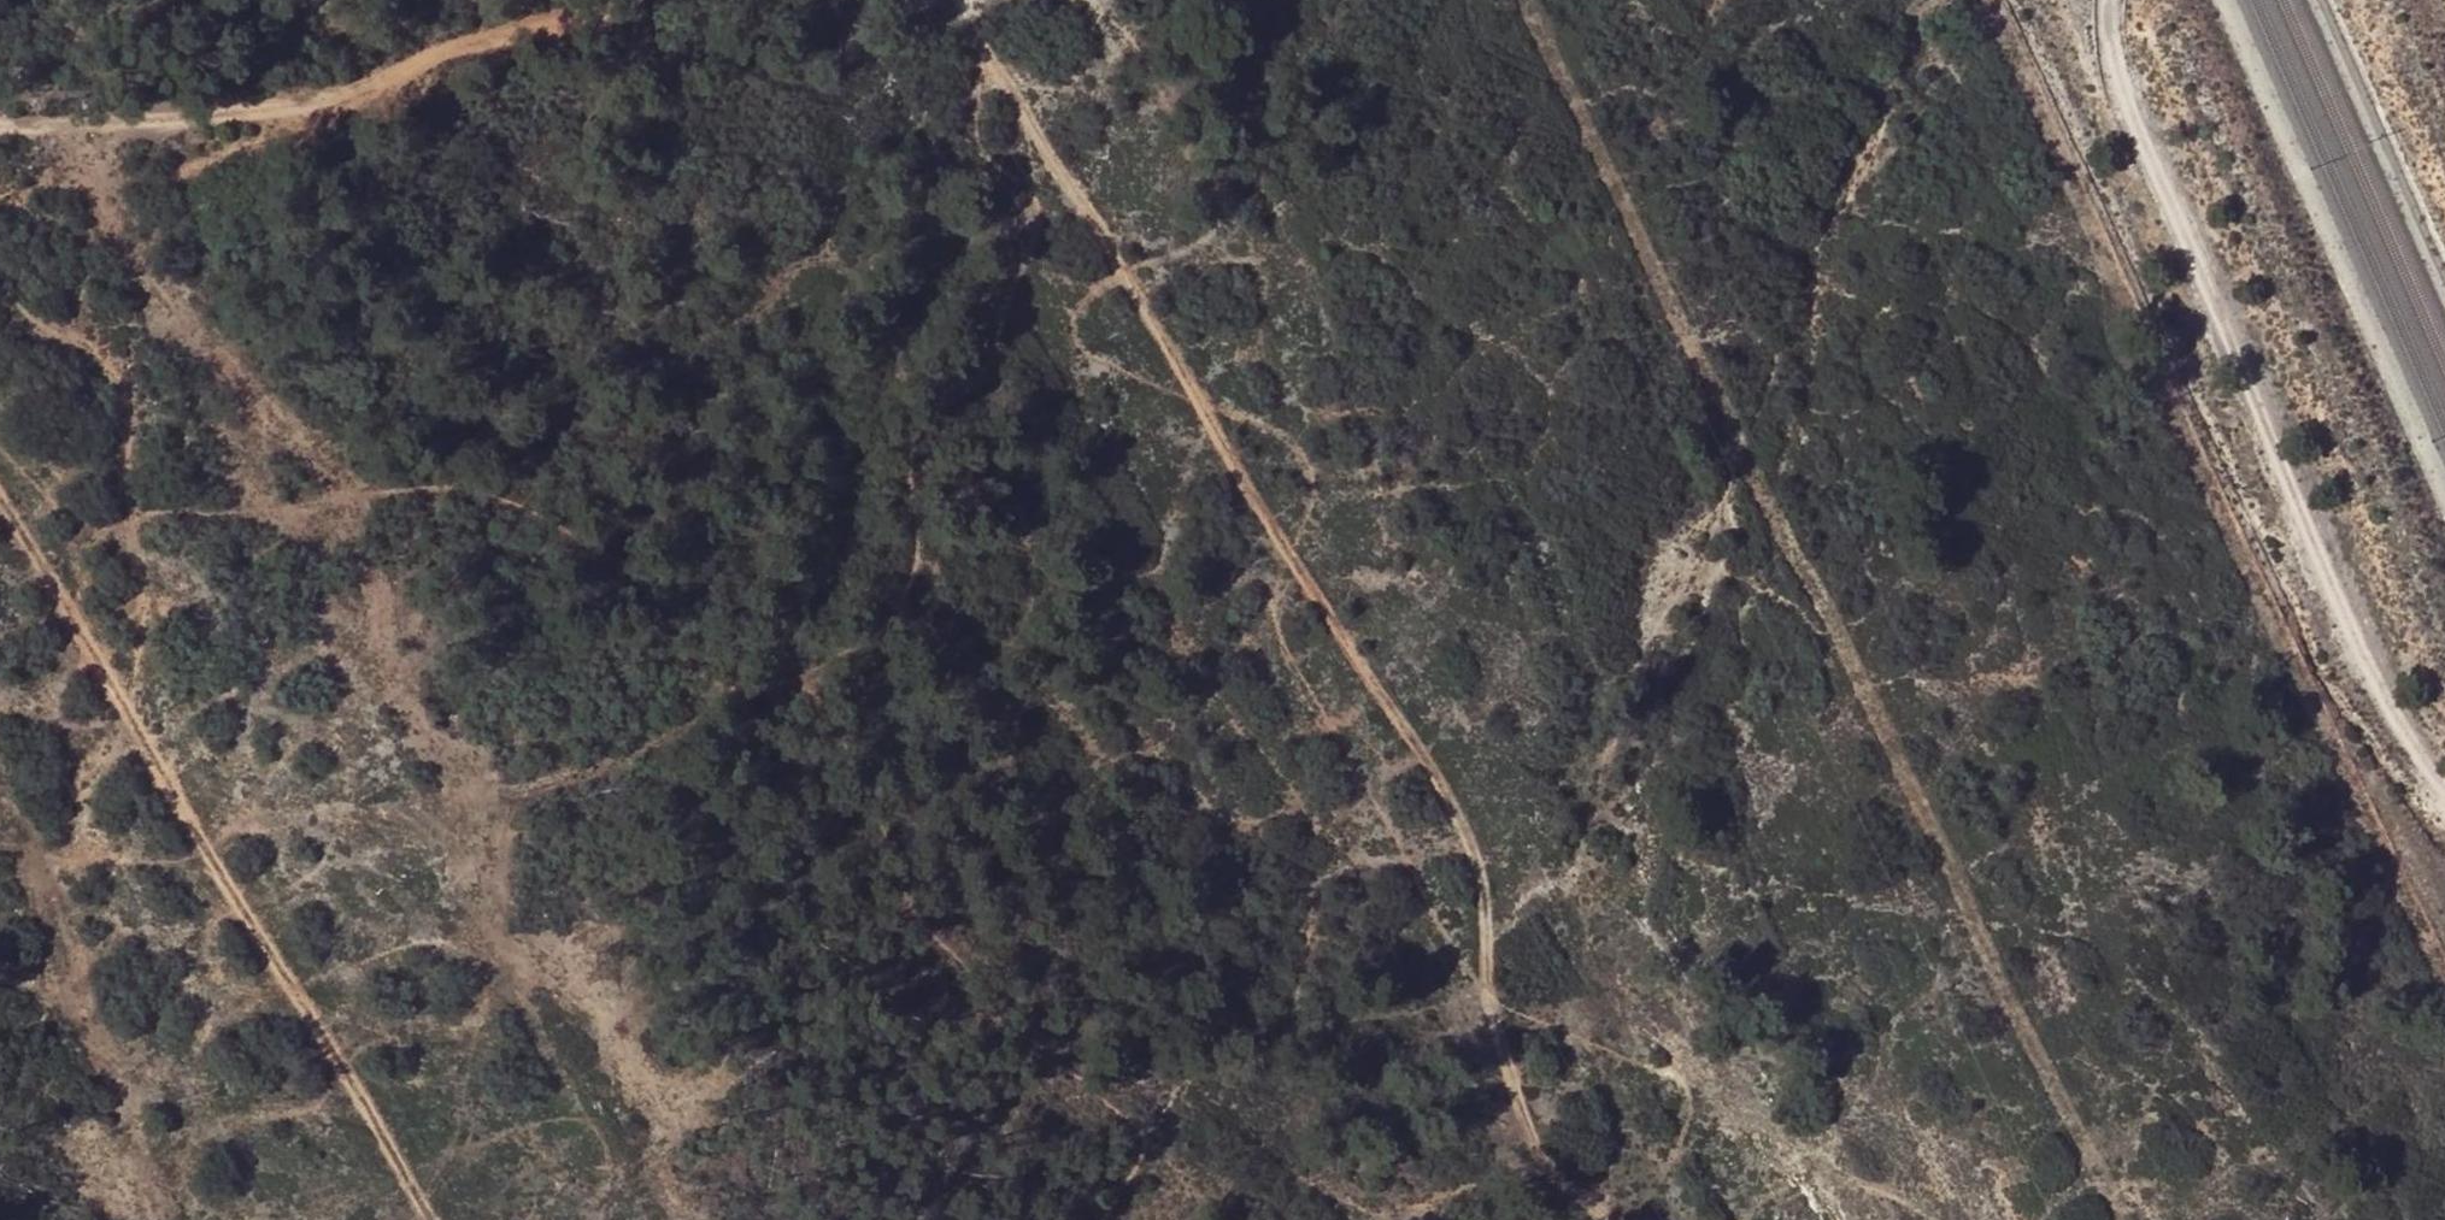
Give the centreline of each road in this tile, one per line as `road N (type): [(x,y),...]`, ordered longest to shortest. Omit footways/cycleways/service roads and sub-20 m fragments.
road 1 (track): [(638,0),(426,61),(338,96),(86,124),(0,123)]

